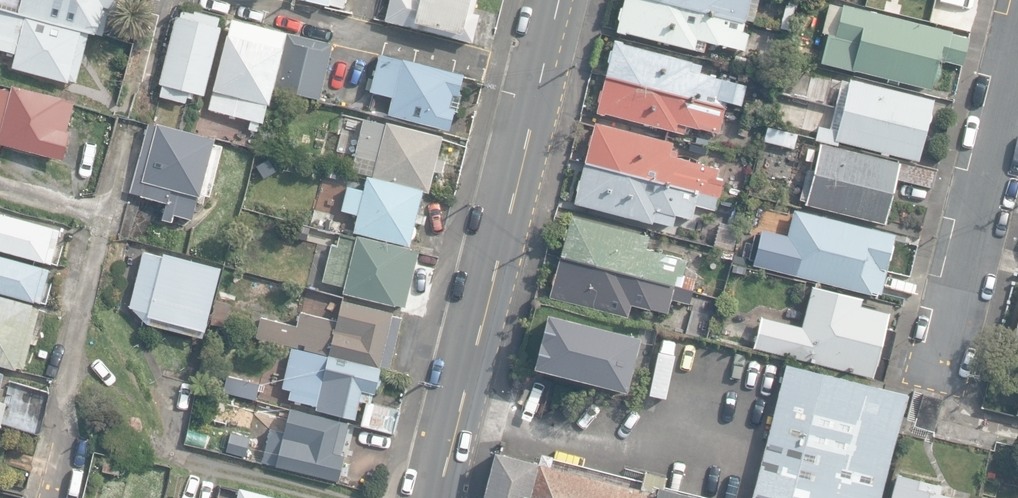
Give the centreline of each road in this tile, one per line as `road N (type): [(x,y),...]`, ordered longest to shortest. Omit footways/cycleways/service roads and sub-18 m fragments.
road 1 (secondary): [(539,75),(442,497)]
road 2 (residential): [(234,0),(539,75)]
road 3 (residential): [(946,368),(1017,69)]
road 4 (residential): [(190,457),(333,497)]

